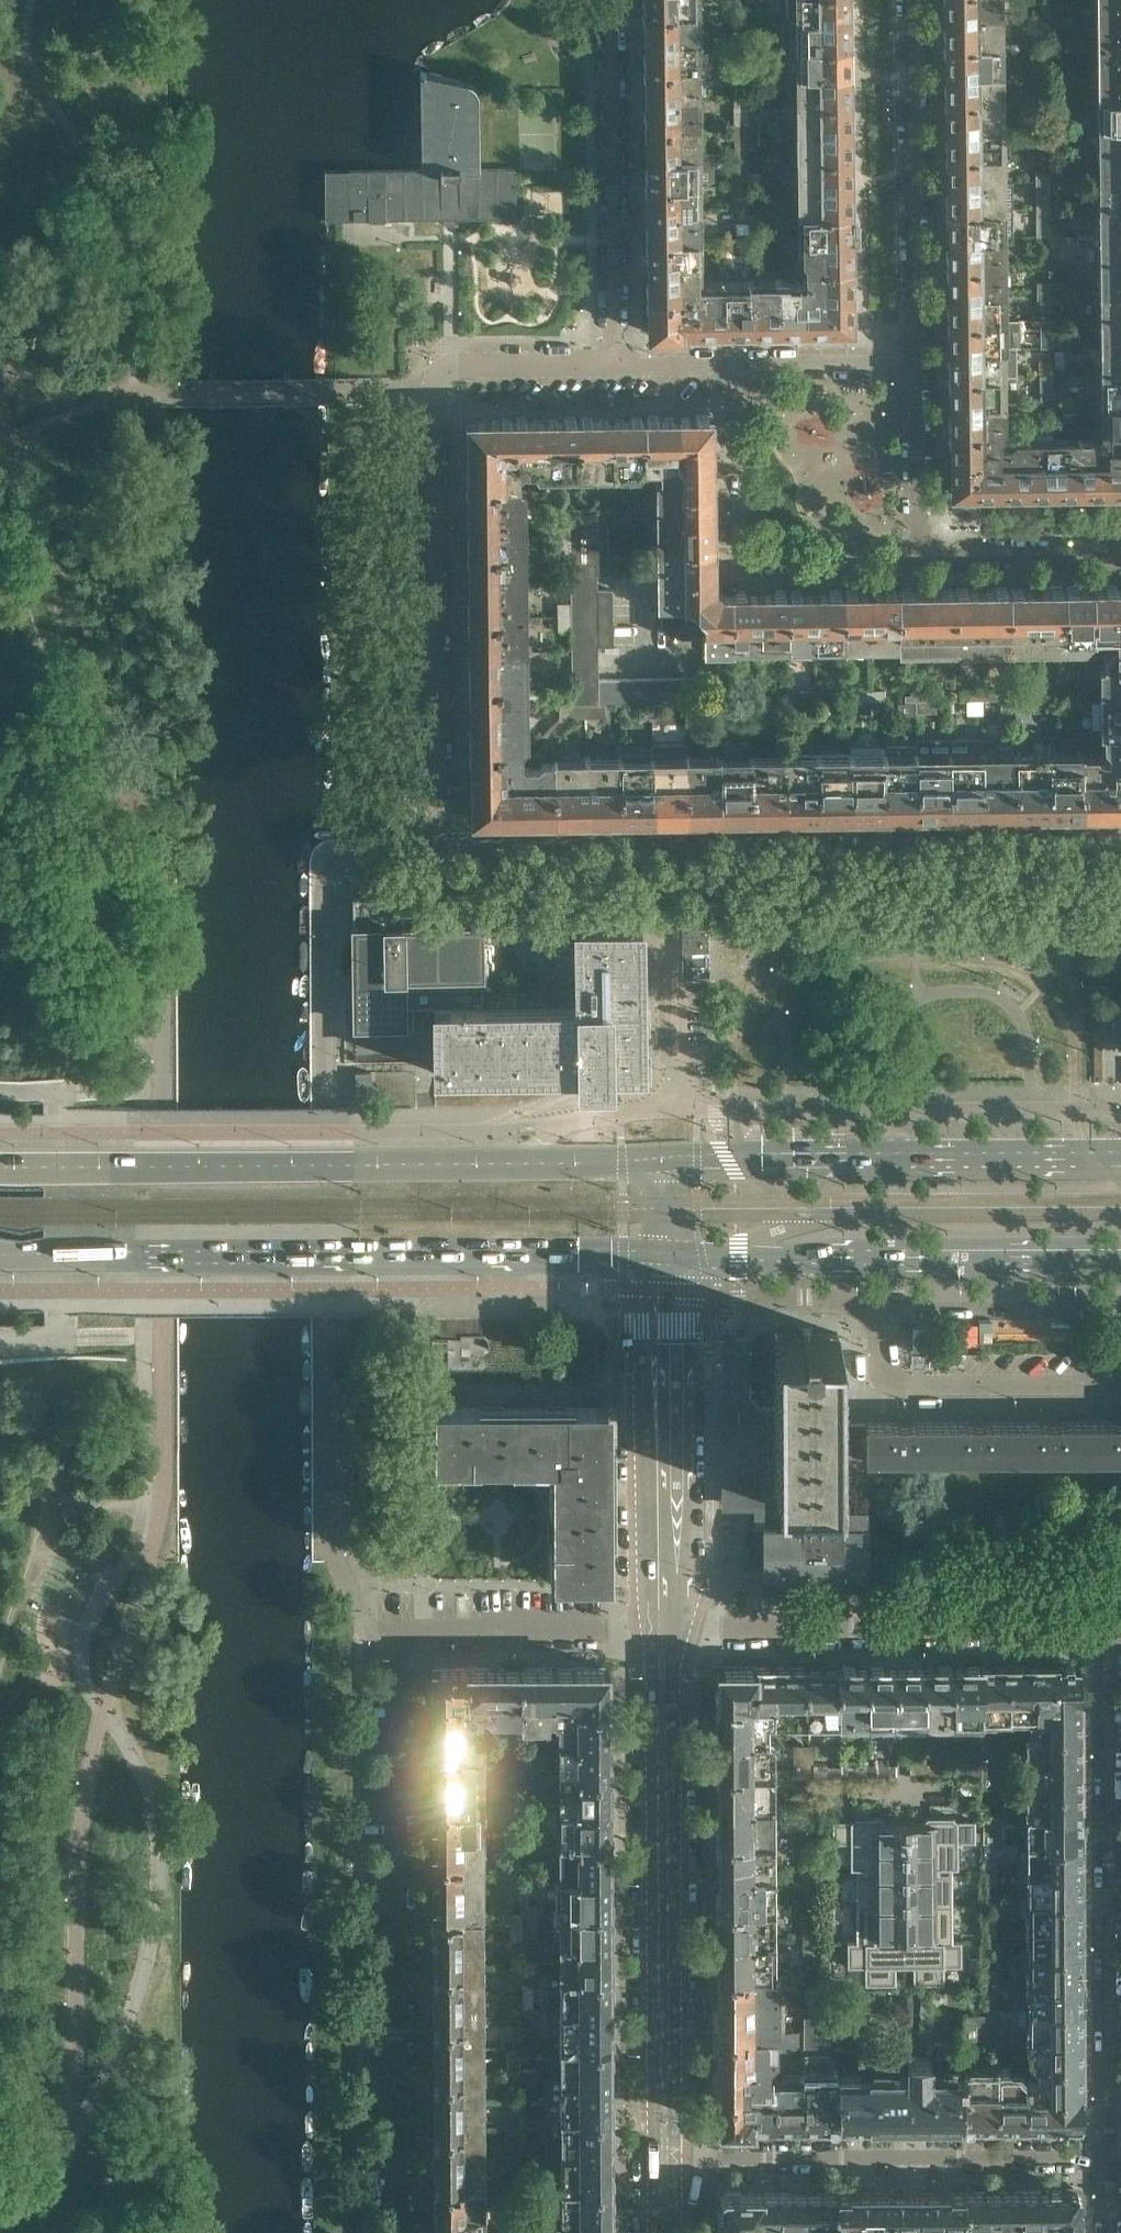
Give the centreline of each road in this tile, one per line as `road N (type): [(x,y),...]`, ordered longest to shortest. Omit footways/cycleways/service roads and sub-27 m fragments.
road 1 (residential): [(614,364),(456,364),(433,386),(438,853),(1120,839)]
road 2 (residential): [(401,2232),(403,1638),(444,1629),(666,1632)]
road 3 (secondary): [(0,1258),(644,1254)]
road 4 (residential): [(1113,2155),(1110,1627)]
road 5 (secondary): [(657,2158),(666,1632)]
road 6 (secondary): [(508,1162),(0,1165)]
road 7 (residential): [(1113,2155),(657,2158)]
road 8 (residential): [(666,1632),(709,1625),(1110,1627)]
road 9 (residential): [(738,1296),(861,1303),(875,1319),(887,1375),(906,1385),(1120,1380)]
road 10 (secondary): [(644,1254),(638,1325),(649,1596),(666,1632)]
road 11 (residential): [(913,368),(910,0)]
road 12 (residential): [(737,366),(740,549),(750,559),(919,558)]
road 13 (residential): [(610,0),(614,364)]
road 14 (secondary): [(678,1255),(1020,1260)]
road 15 (secondary): [(1120,1159),(781,1157)]
road 16 (secondary): [(666,1632),(682,1591),(678,1326)]
road 17 (residential): [(919,558),(1120,559)]
road 18 (residential): [(919,558),(913,368)]
road 19 (residential): [(679,1109),(569,1123),(508,1162)]
road 20 (residential): [(737,366),(913,368)]
road 21 (residential): [(675,934),(679,1109)]
road 22 (secondary): [(666,1158),(508,1162)]
road 23 (residential): [(614,364),(737,366)]

